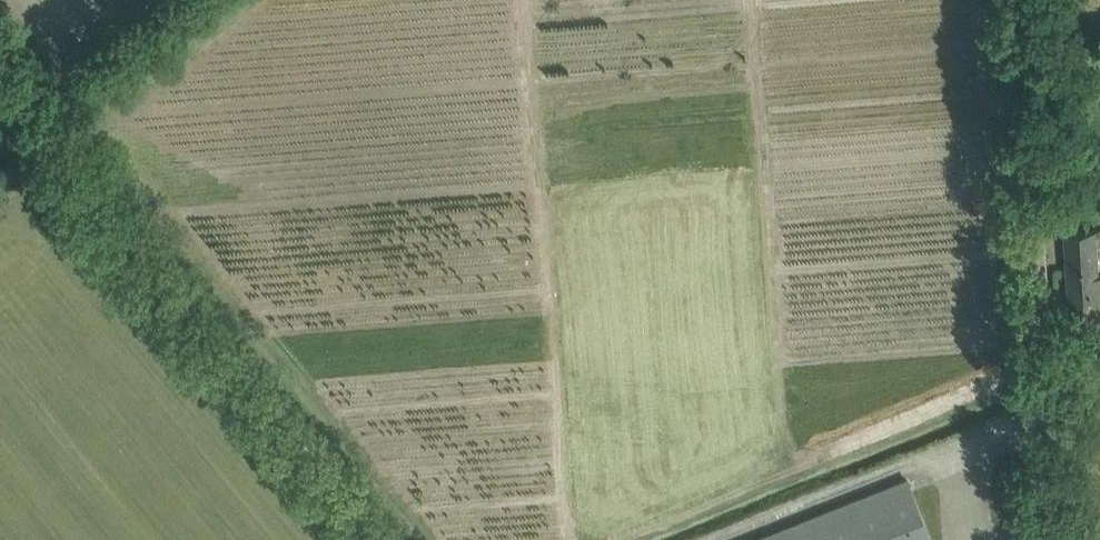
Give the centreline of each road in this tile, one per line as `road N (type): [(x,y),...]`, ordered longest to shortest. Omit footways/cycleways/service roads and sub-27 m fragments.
road 1 (unclassified): [(1055,539),(1023,0)]
road 2 (track): [(39,124),(198,0)]

